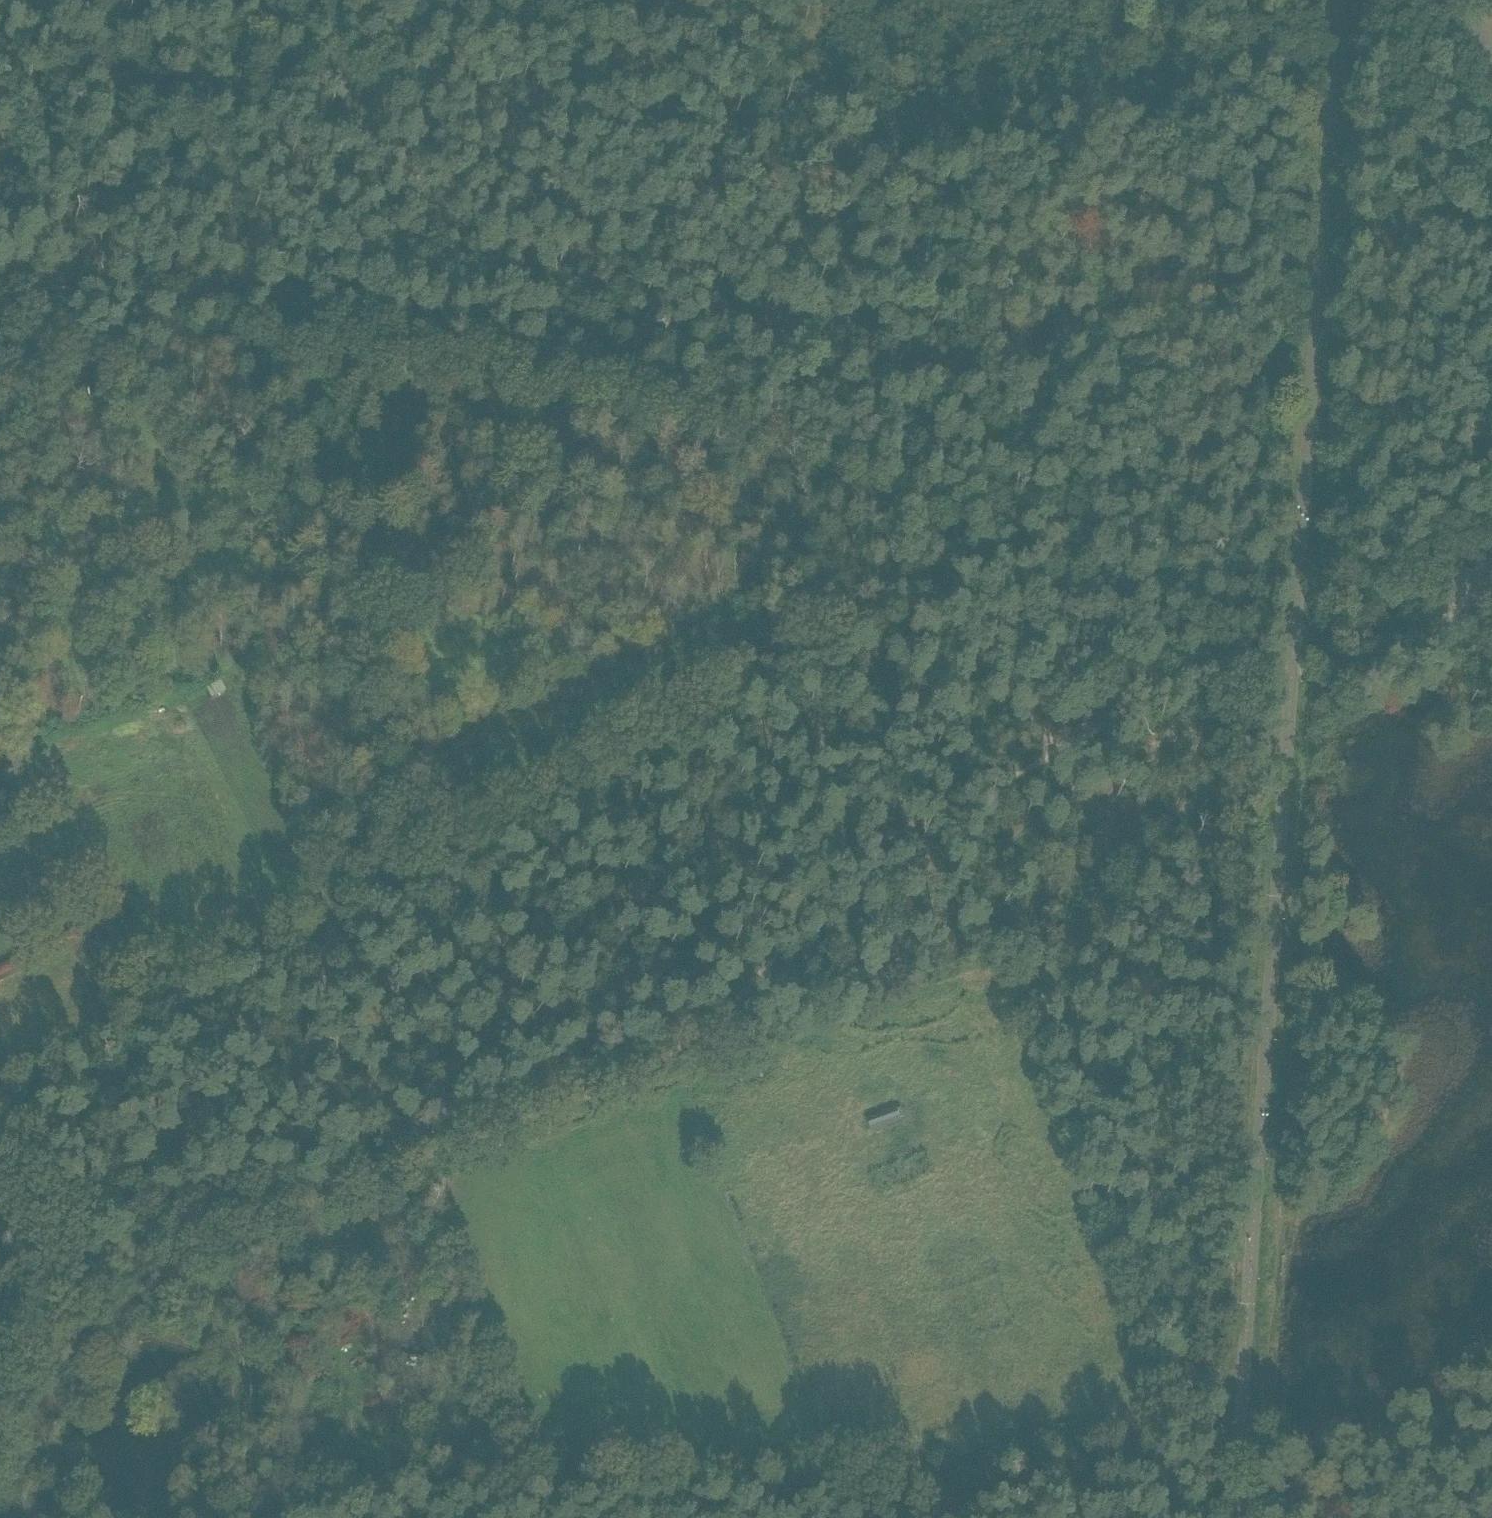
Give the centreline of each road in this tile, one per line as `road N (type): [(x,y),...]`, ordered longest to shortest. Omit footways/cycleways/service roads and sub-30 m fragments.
road 1 (track): [(98,1273),(379,1180),(665,1066),(755,981),(807,911),(867,851),(1052,755)]
road 2 (track): [(868,433),(369,340),(144,361),(0,391)]
road 3 (track): [(936,598),(477,873),(394,906),(329,944)]
road 4 (track): [(777,332),(726,307),(366,0)]
road 5 (track): [(1052,755),(999,663),(936,598),(868,433)]
road 6 (track): [(268,1213),(329,944)]
road 7 (track): [(1202,672),(1294,648),(1430,646)]
road 8 (track): [(176,1041),(85,1240)]
road 9 (track): [(329,944),(176,1041)]
road 10 (track): [(1080,738),(1202,672)]
road 11 (track): [(24,1123),(85,1240)]

